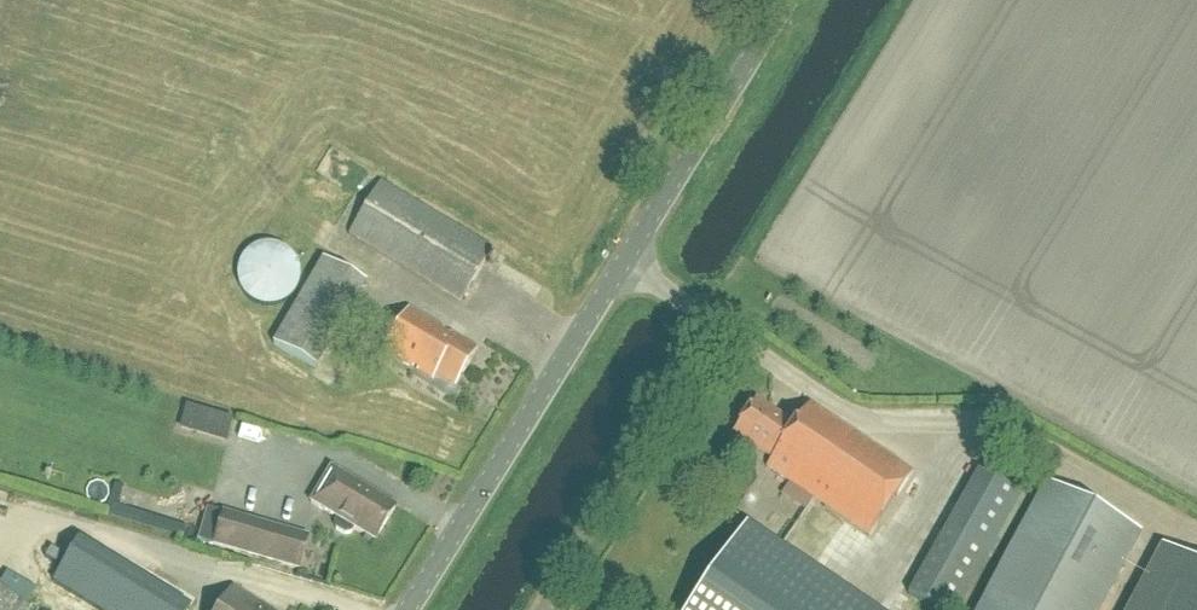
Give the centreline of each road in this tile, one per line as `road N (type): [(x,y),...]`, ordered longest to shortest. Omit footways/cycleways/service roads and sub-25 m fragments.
road 1 (tertiary): [(405,609),(785,0)]

